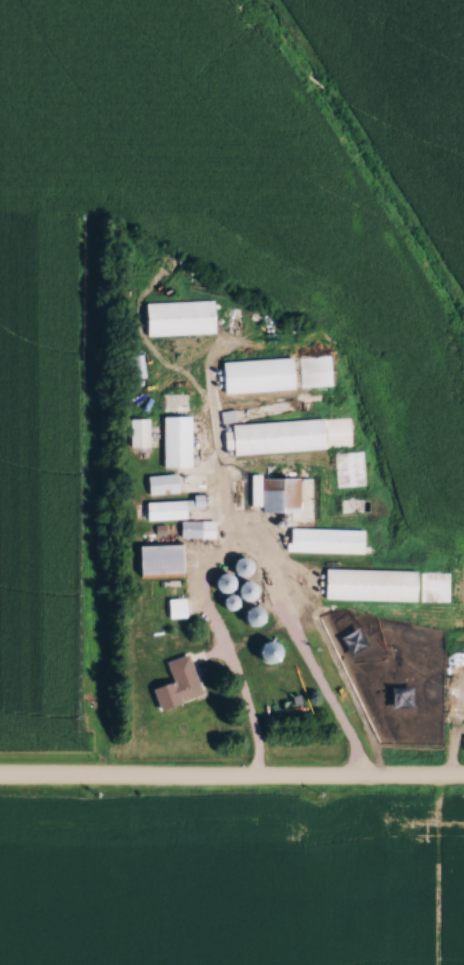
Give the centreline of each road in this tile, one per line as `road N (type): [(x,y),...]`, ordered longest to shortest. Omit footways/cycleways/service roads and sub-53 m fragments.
road 1 (tertiary): [(0,781),(463,782)]

